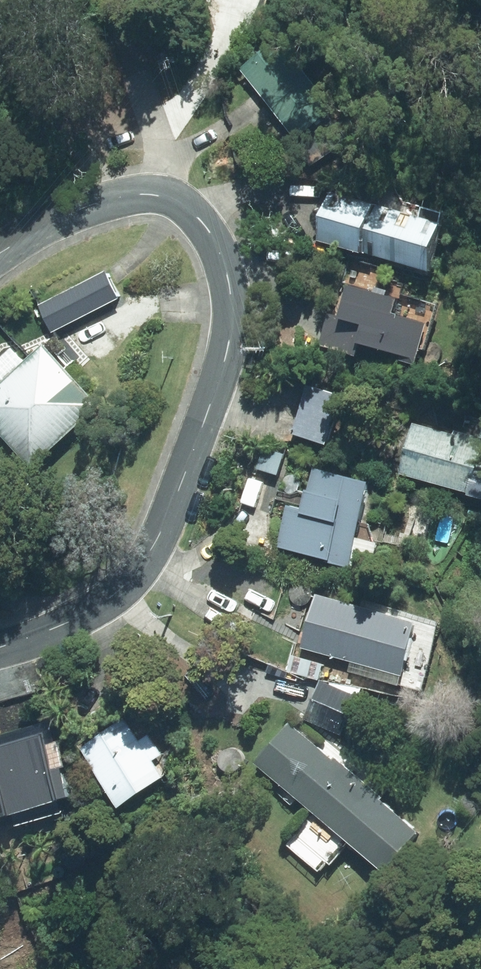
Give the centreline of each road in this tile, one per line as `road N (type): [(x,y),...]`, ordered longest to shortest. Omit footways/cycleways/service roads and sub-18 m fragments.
road 1 (tertiary): [(0,650),(96,611),(150,558),(231,340),(228,292),(208,228),(172,200),(99,204),(0,253)]

